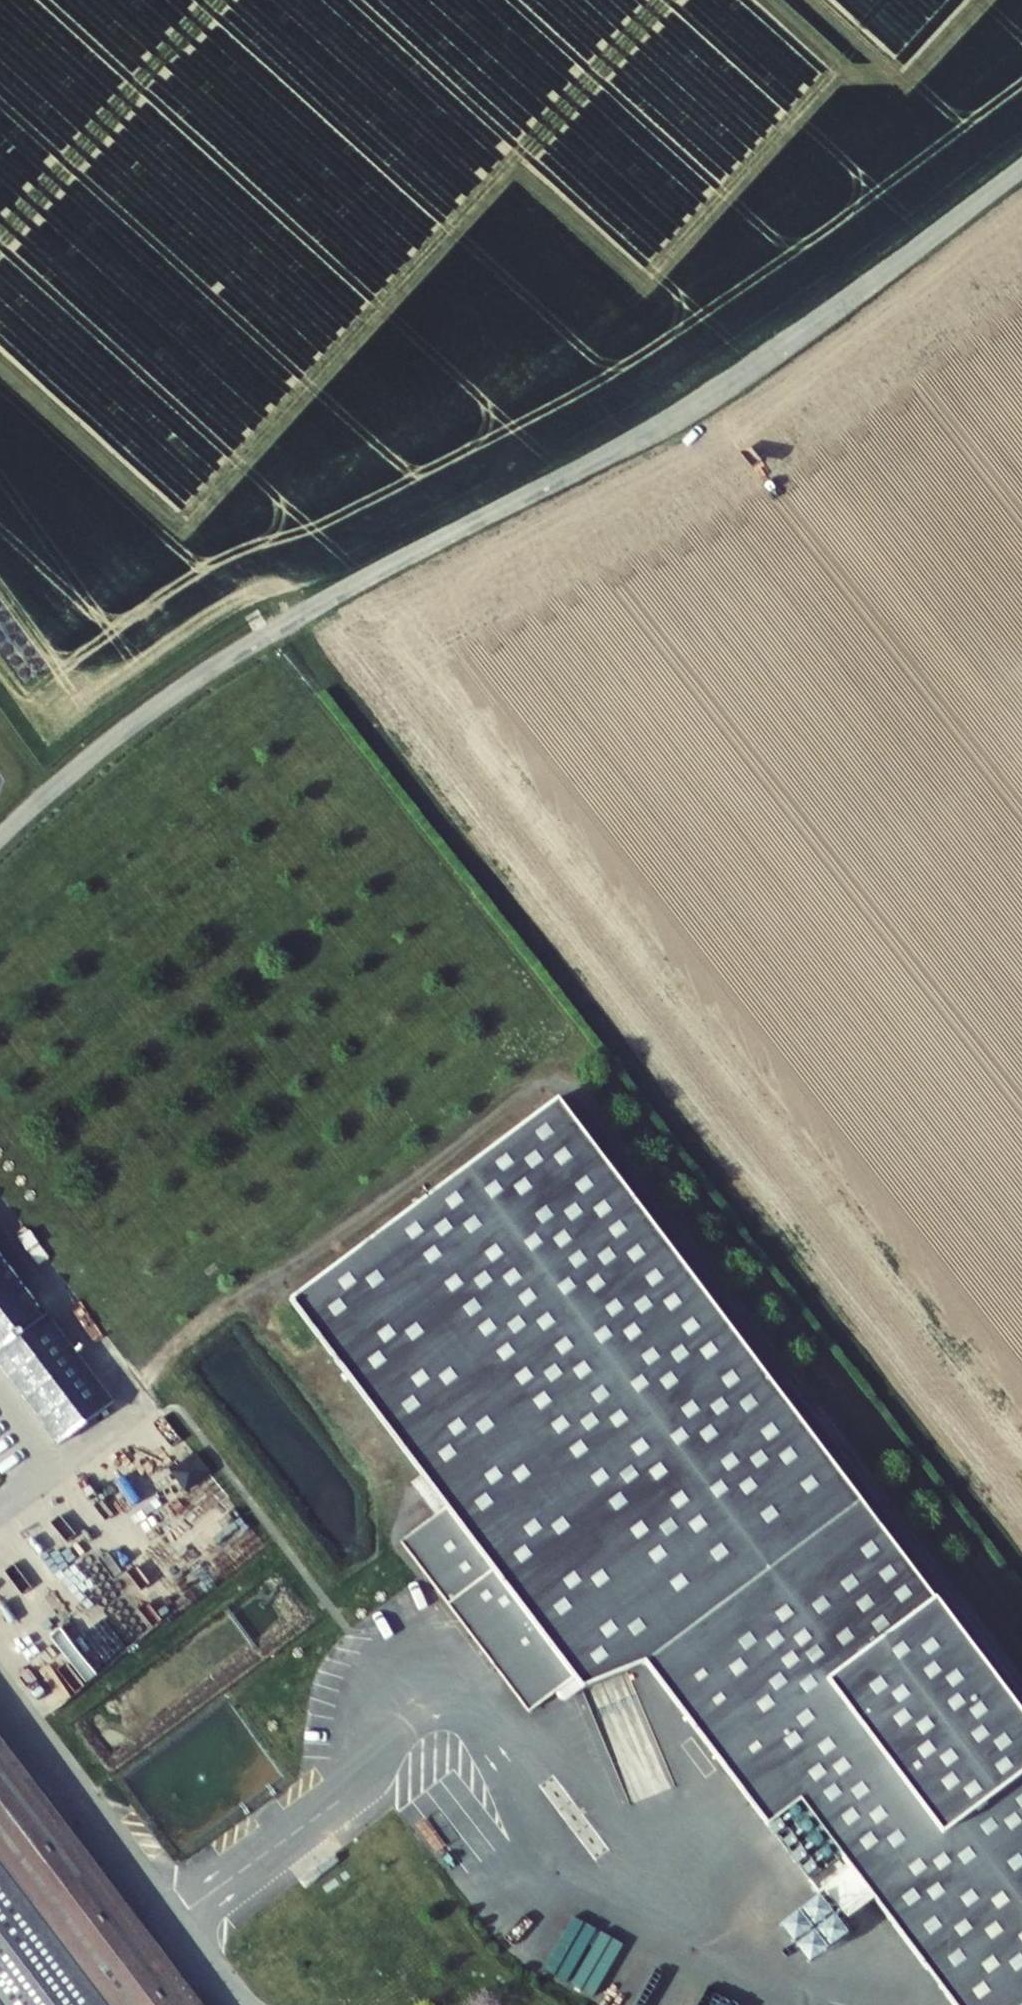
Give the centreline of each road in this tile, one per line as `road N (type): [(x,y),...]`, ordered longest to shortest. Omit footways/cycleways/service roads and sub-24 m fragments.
road 1 (unclassified): [(1021,168),(706,399),(220,662),(100,748),(0,838)]
road 2 (unclassified): [(0,1699),(236,2004)]

